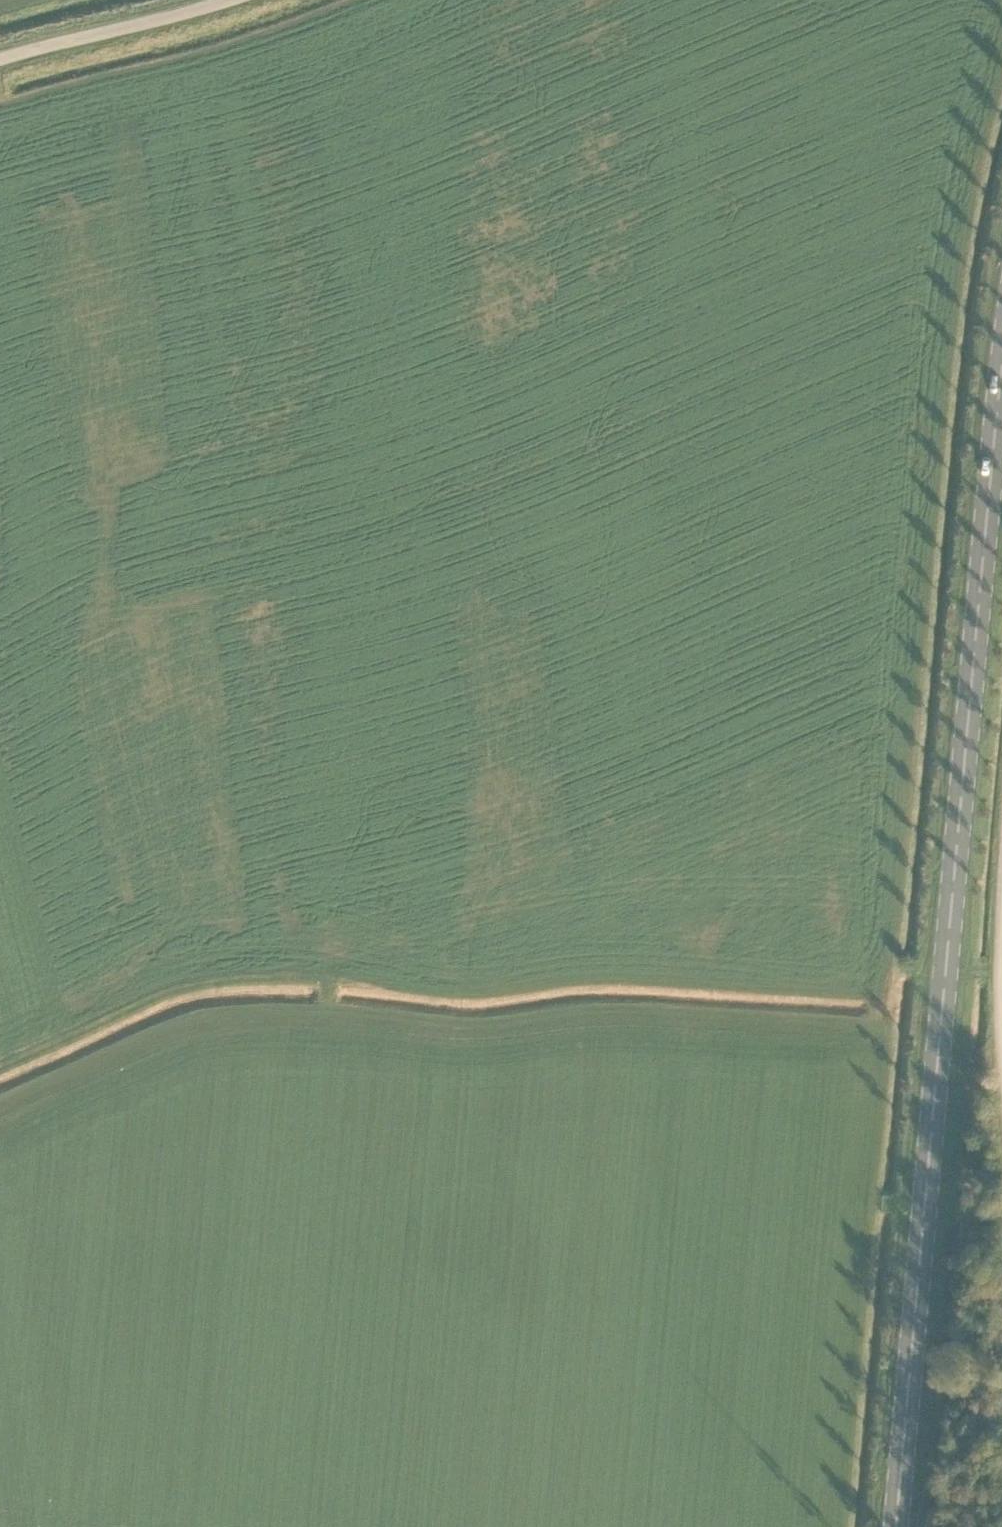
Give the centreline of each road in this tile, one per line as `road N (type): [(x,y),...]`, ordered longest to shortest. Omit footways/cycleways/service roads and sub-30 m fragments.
road 1 (primary): [(894,1526),(1001,393)]
road 2 (unclassified): [(0,58),(210,0)]

